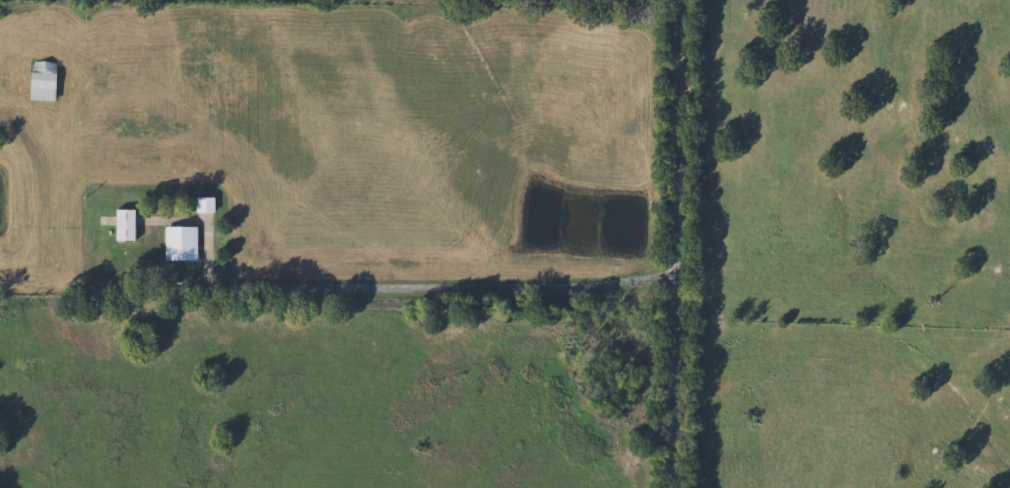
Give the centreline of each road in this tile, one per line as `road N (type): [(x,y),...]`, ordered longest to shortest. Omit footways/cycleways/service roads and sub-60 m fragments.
road 1 (residential): [(140,293),(678,292)]
road 2 (residential): [(676,487),(681,0)]

